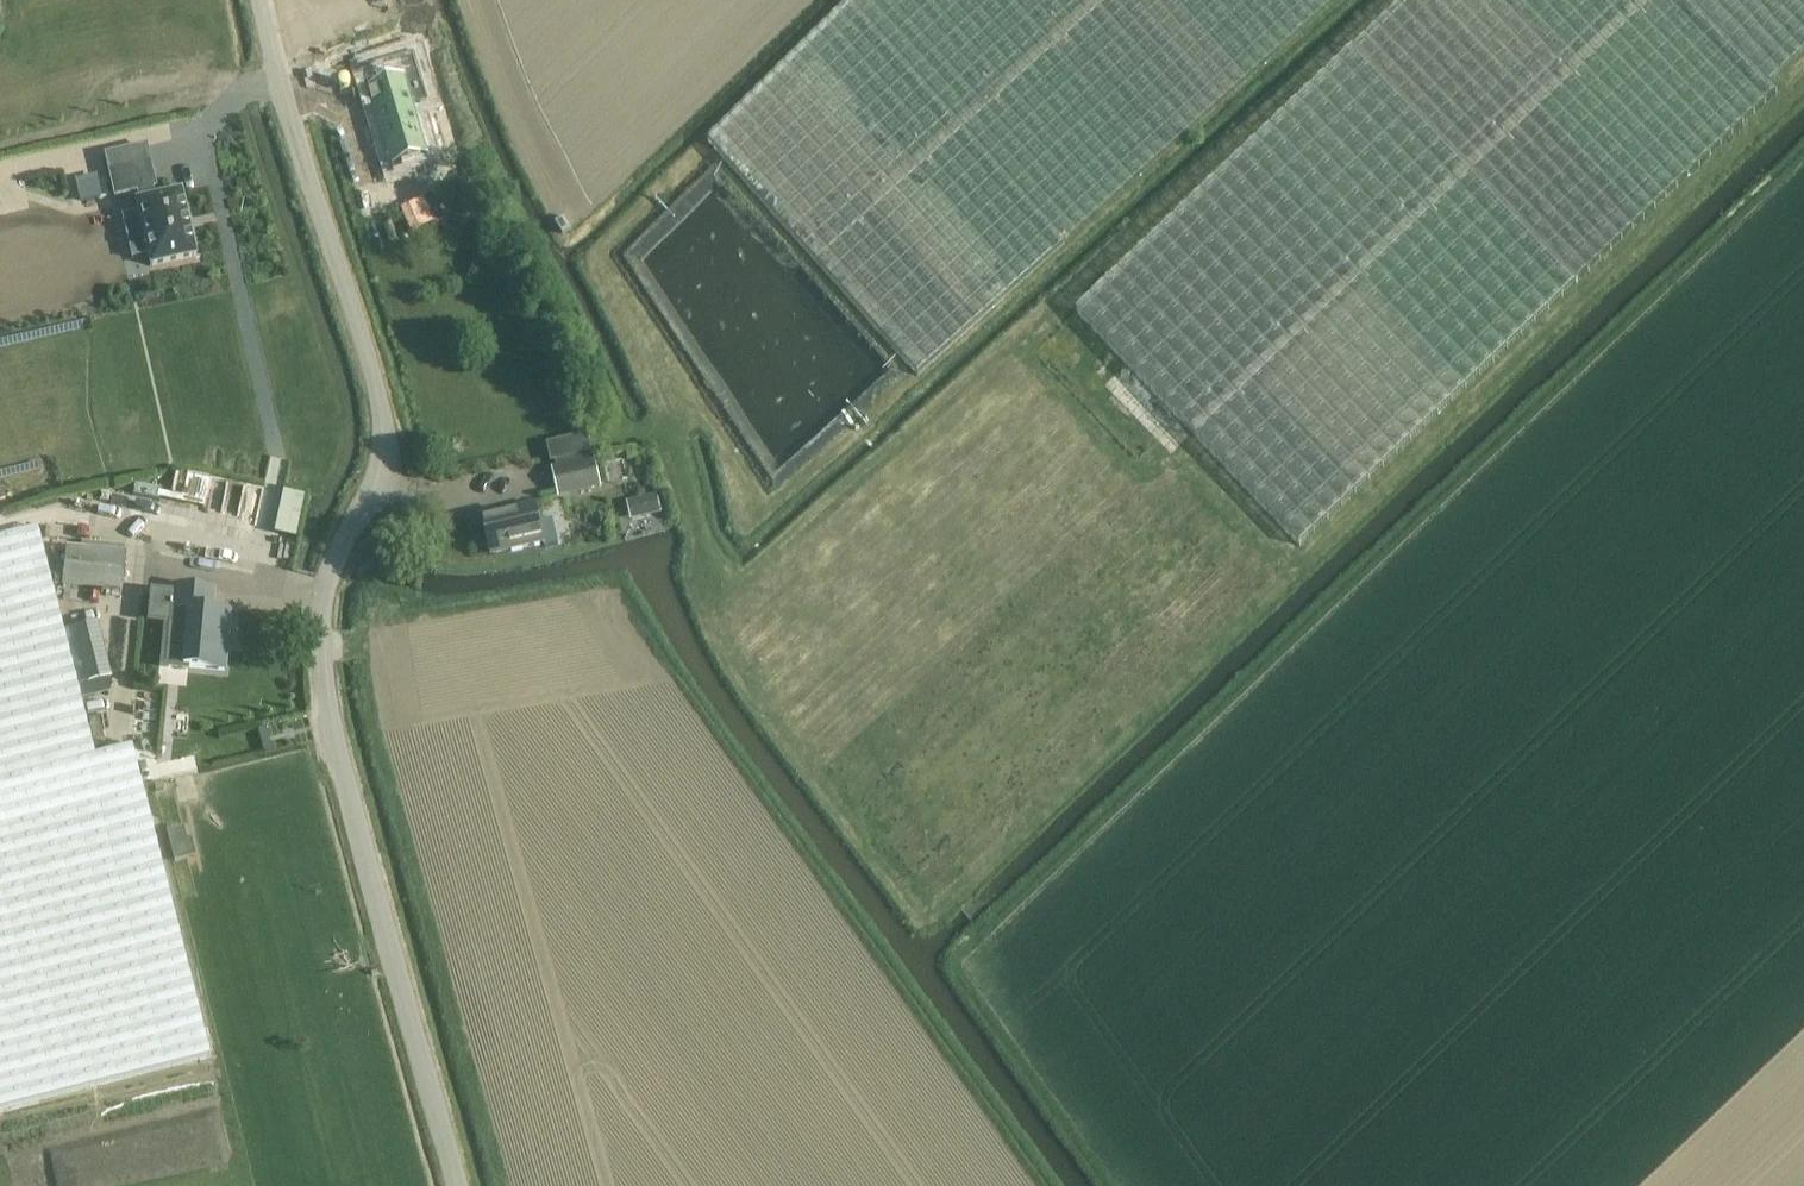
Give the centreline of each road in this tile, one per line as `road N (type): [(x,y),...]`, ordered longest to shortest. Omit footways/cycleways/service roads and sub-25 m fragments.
road 1 (unclassified): [(455,1185),(336,757),(319,666),(325,582),(384,458),(379,407),(259,0)]
road 2 (track): [(1803,88),(943,913)]

